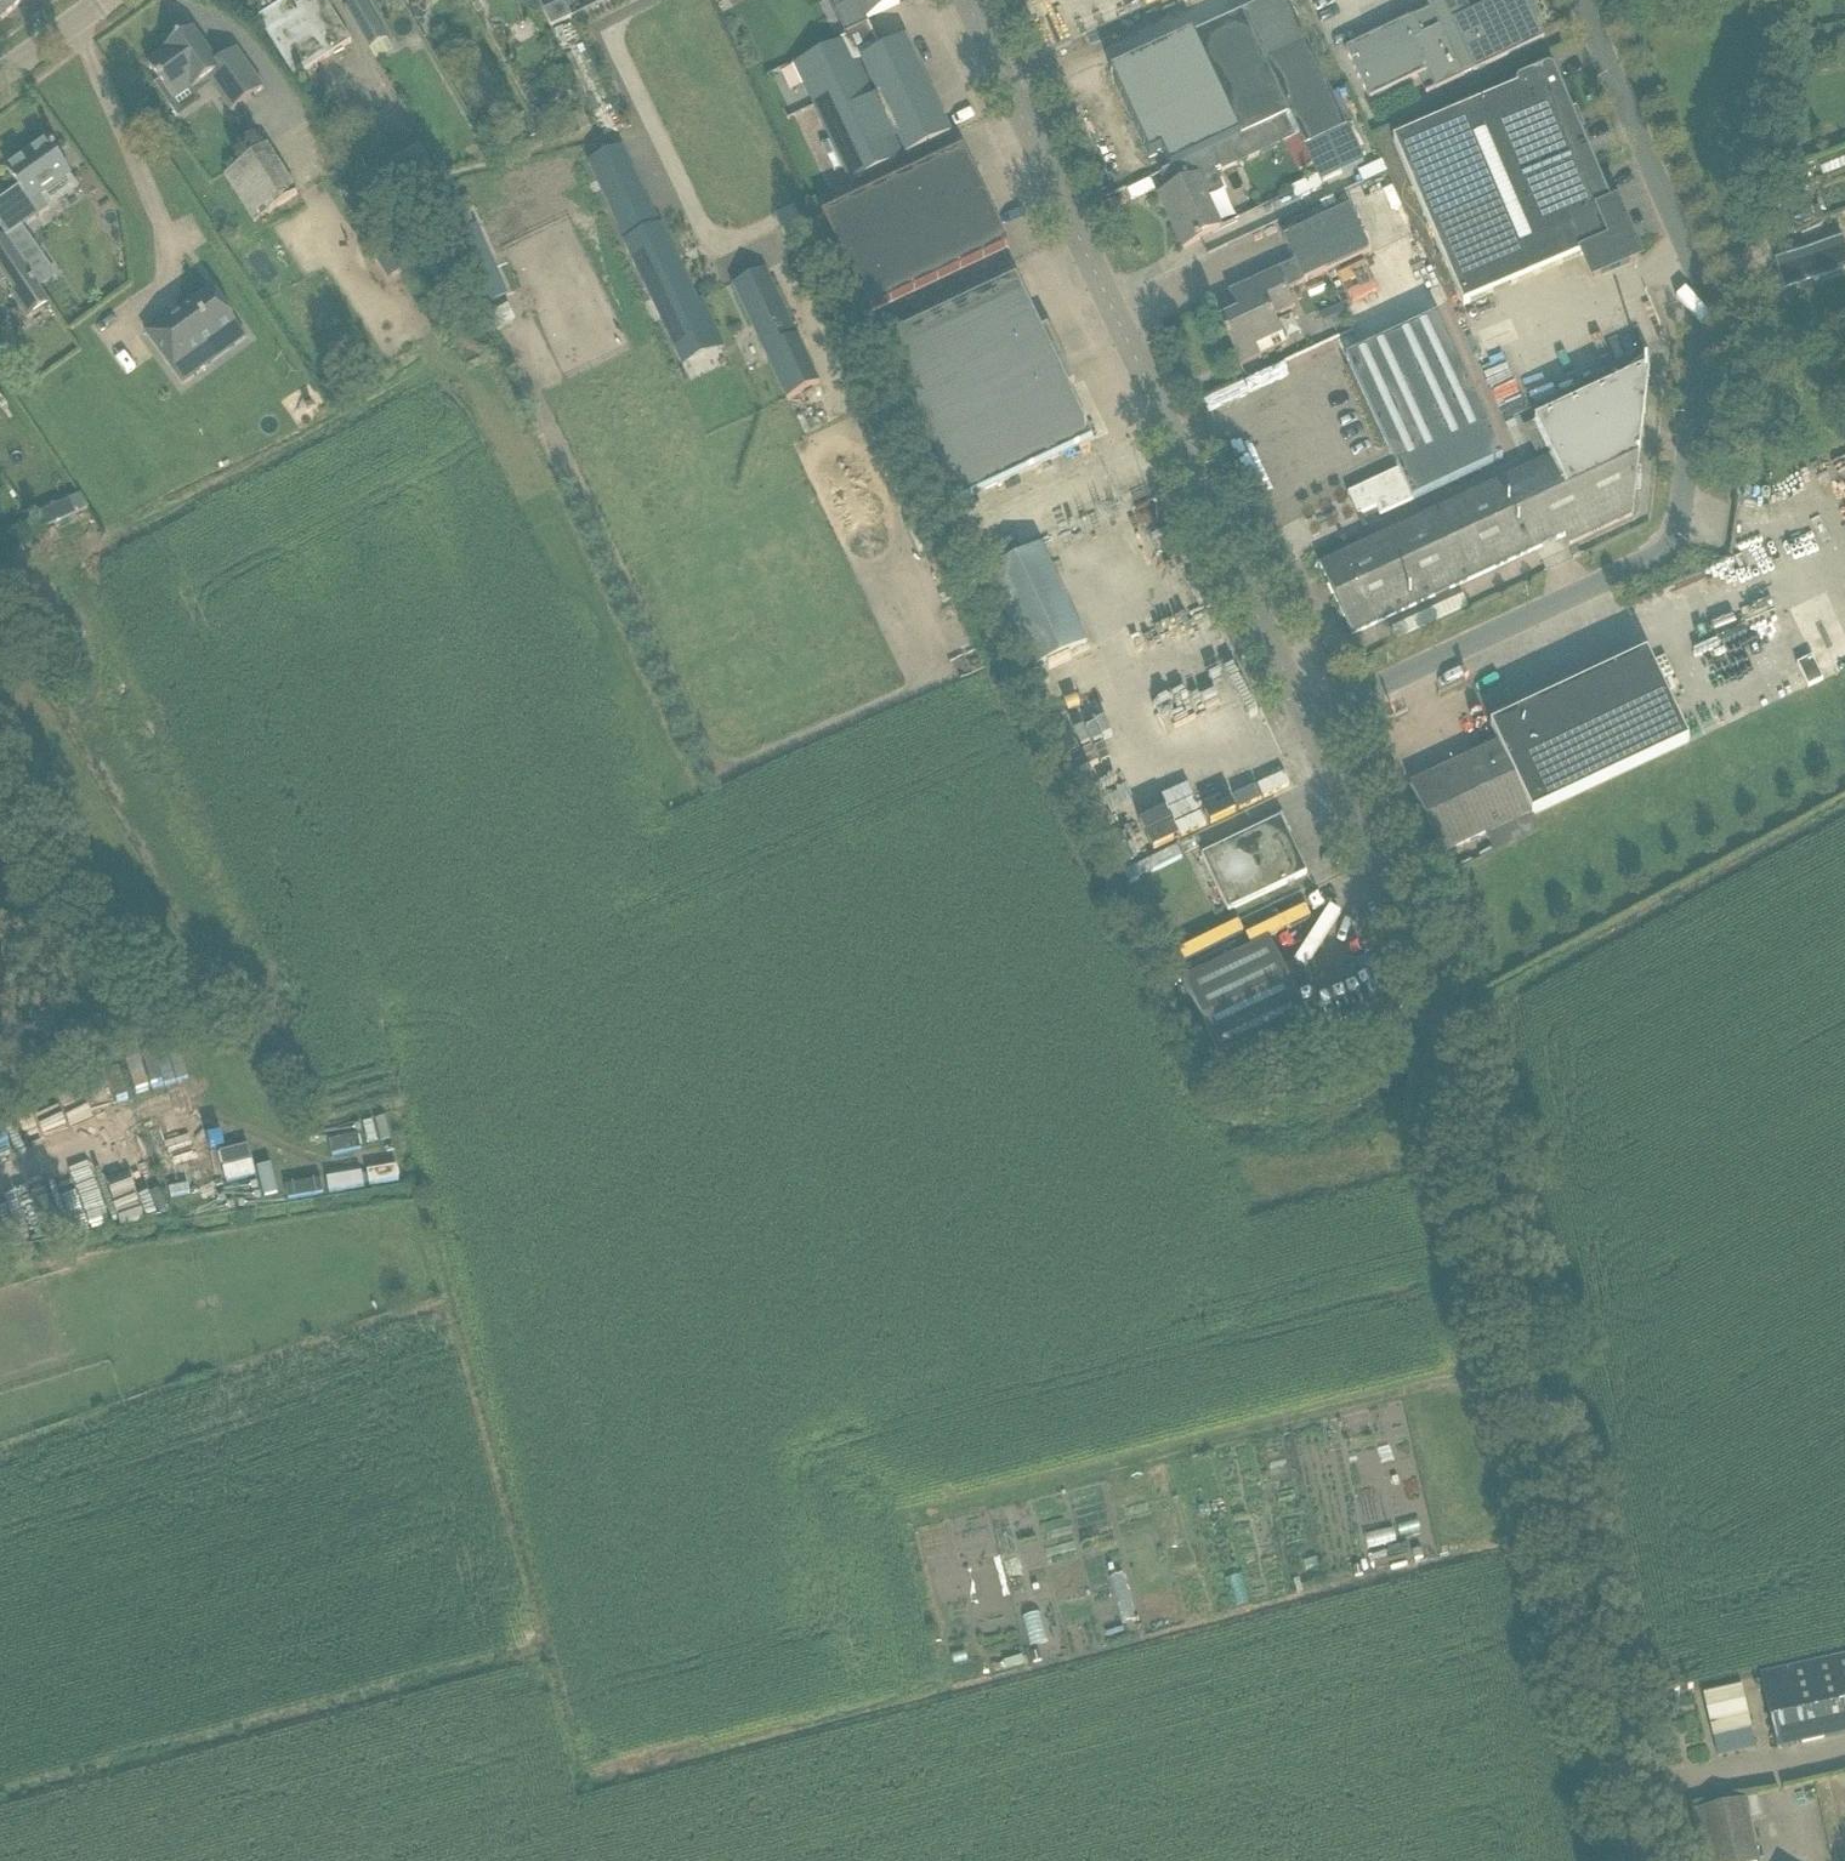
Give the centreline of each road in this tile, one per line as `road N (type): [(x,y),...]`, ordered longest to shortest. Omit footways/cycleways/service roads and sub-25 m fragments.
road 1 (unclassified): [(1635,1860),(1449,1042),(1309,727)]
road 2 (unclassified): [(1309,727),(1661,552),(1680,524),(1708,294),(1581,0)]
road 3 (unclassified): [(1309,727),(966,0)]
road 4 (unclassified): [(0,79),(108,0)]

